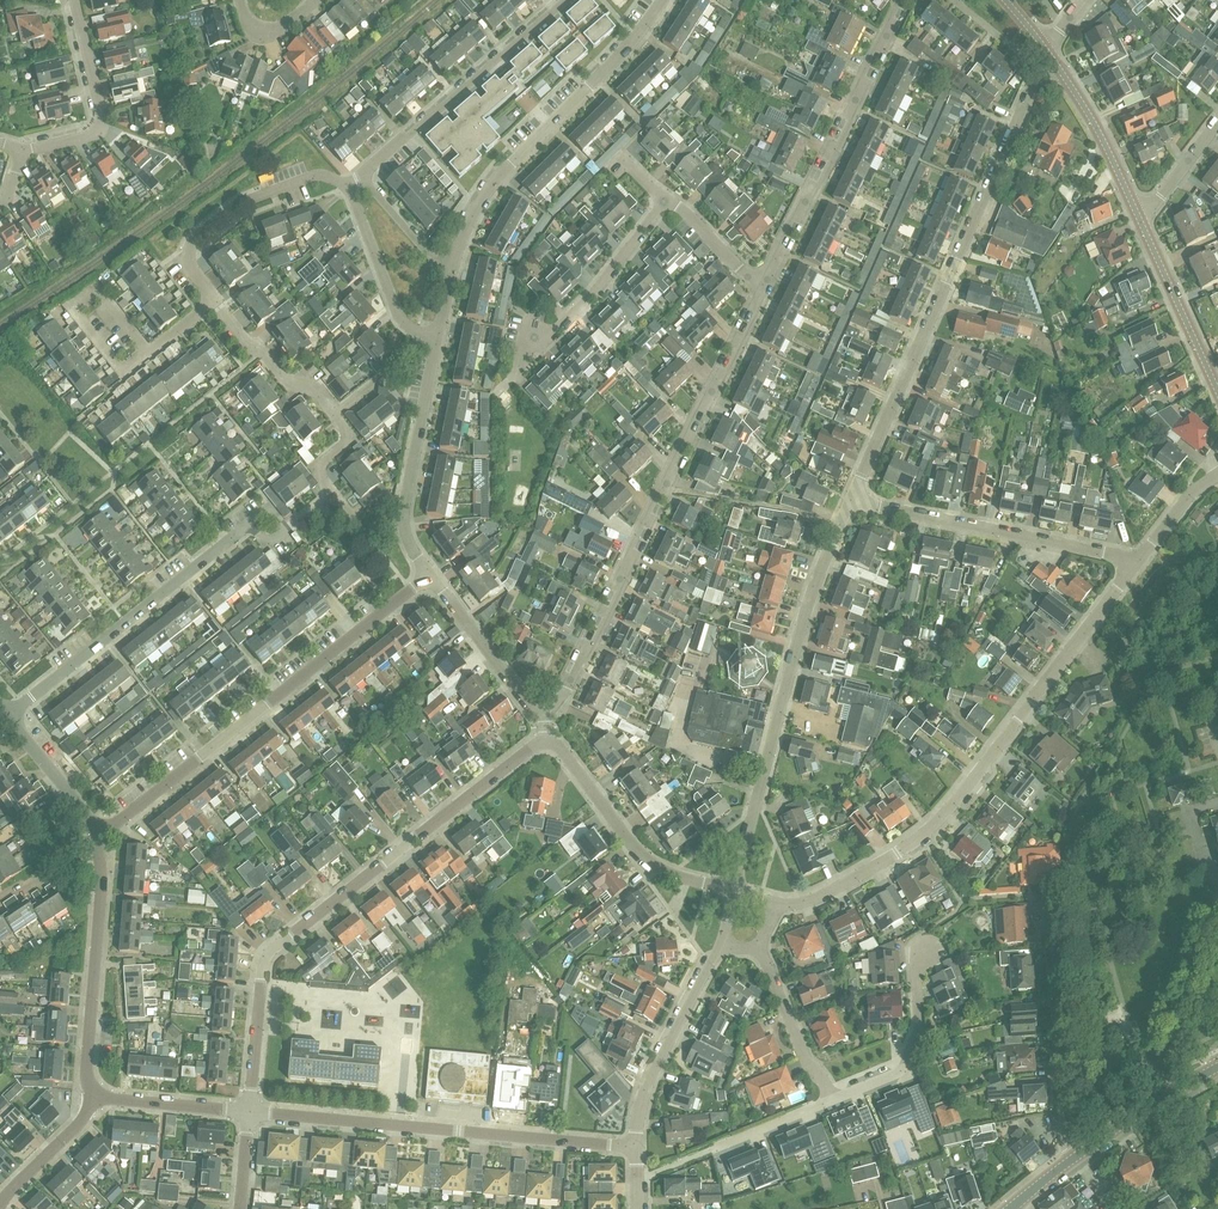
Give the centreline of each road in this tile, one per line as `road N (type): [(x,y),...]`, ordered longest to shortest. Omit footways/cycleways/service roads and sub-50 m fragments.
road 1 (residential): [(248,1112),(266,955),(547,741)]
road 2 (residential): [(782,903),(811,900),(926,830),(972,781),(1137,561)]
road 3 (residential): [(9,718),(249,527),(282,532),(330,491),(317,468),(340,445),(343,428),(332,414)]
road 4 (residential): [(545,716),(567,692),(762,286)]
road 5 (residential): [(852,500),(1040,72)]
road 6 (residential): [(96,831),(126,819),(428,578)]
road 7 (residential): [(738,893),(815,585),(852,500)]
road 8 (residential): [(248,1112),(634,1149)]
road 9 (residential): [(450,276),(483,198),(636,38),(661,0)]
road 10 (residential): [(762,286),(905,0)]
road 11 (residential): [(1137,561),(852,500)]
road 12 (residential): [(99,1102),(88,1078),(102,878),(96,831)]
road 13 (residential): [(1069,1163),(1048,894)]
road 14 (residential): [(361,174),(562,0)]
road 15 (residential): [(738,893),(659,870),(642,857),(560,746),(547,741)]
road 16 (residential): [(428,578),(405,524),(440,337)]
road 17 (residential): [(215,300),(187,257),(194,238),(265,194),(318,176),(345,184)]
road 18 (residential): [(634,1149),(650,1079),(721,947)]
road 19 (residential): [(521,348),(538,347),(562,324),(671,201)]
road 20 (residential): [(637,1181),(833,1101)]
road 21 (residential): [(24,146),(67,137),(100,117),(72,0)]
road 22 (residential): [(150,351),(101,286),(74,306),(123,372)]
road 23 (tertiary): [(1217,391),(1139,217)]
road 24 (residential): [(440,337),(396,314),(345,184)]
road 25 (tertiary): [(1139,217),(1093,119),(1049,53)]
road 26 (residential): [(545,716),(428,578)]
road 27 (tertiary): [(1069,1163),(1217,1069)]
road 28 (residential): [(332,414),(309,382),(281,377),(215,300)]
road 29 (residential): [(833,1101),(810,1068),(761,952)]
road 30 (residential): [(99,1102),(248,1112)]
road 31 (residential): [(0,1207),(99,1102)]
road 32 (residential): [(96,831),(9,718)]
road 33 (residential): [(450,276),(361,174)]
road 34 (residential): [(762,286),(671,201)]
road 35 (residential): [(1139,217),(1217,122)]
road 36 (residential): [(929,949),(915,971),(918,1023),(905,1063)]

